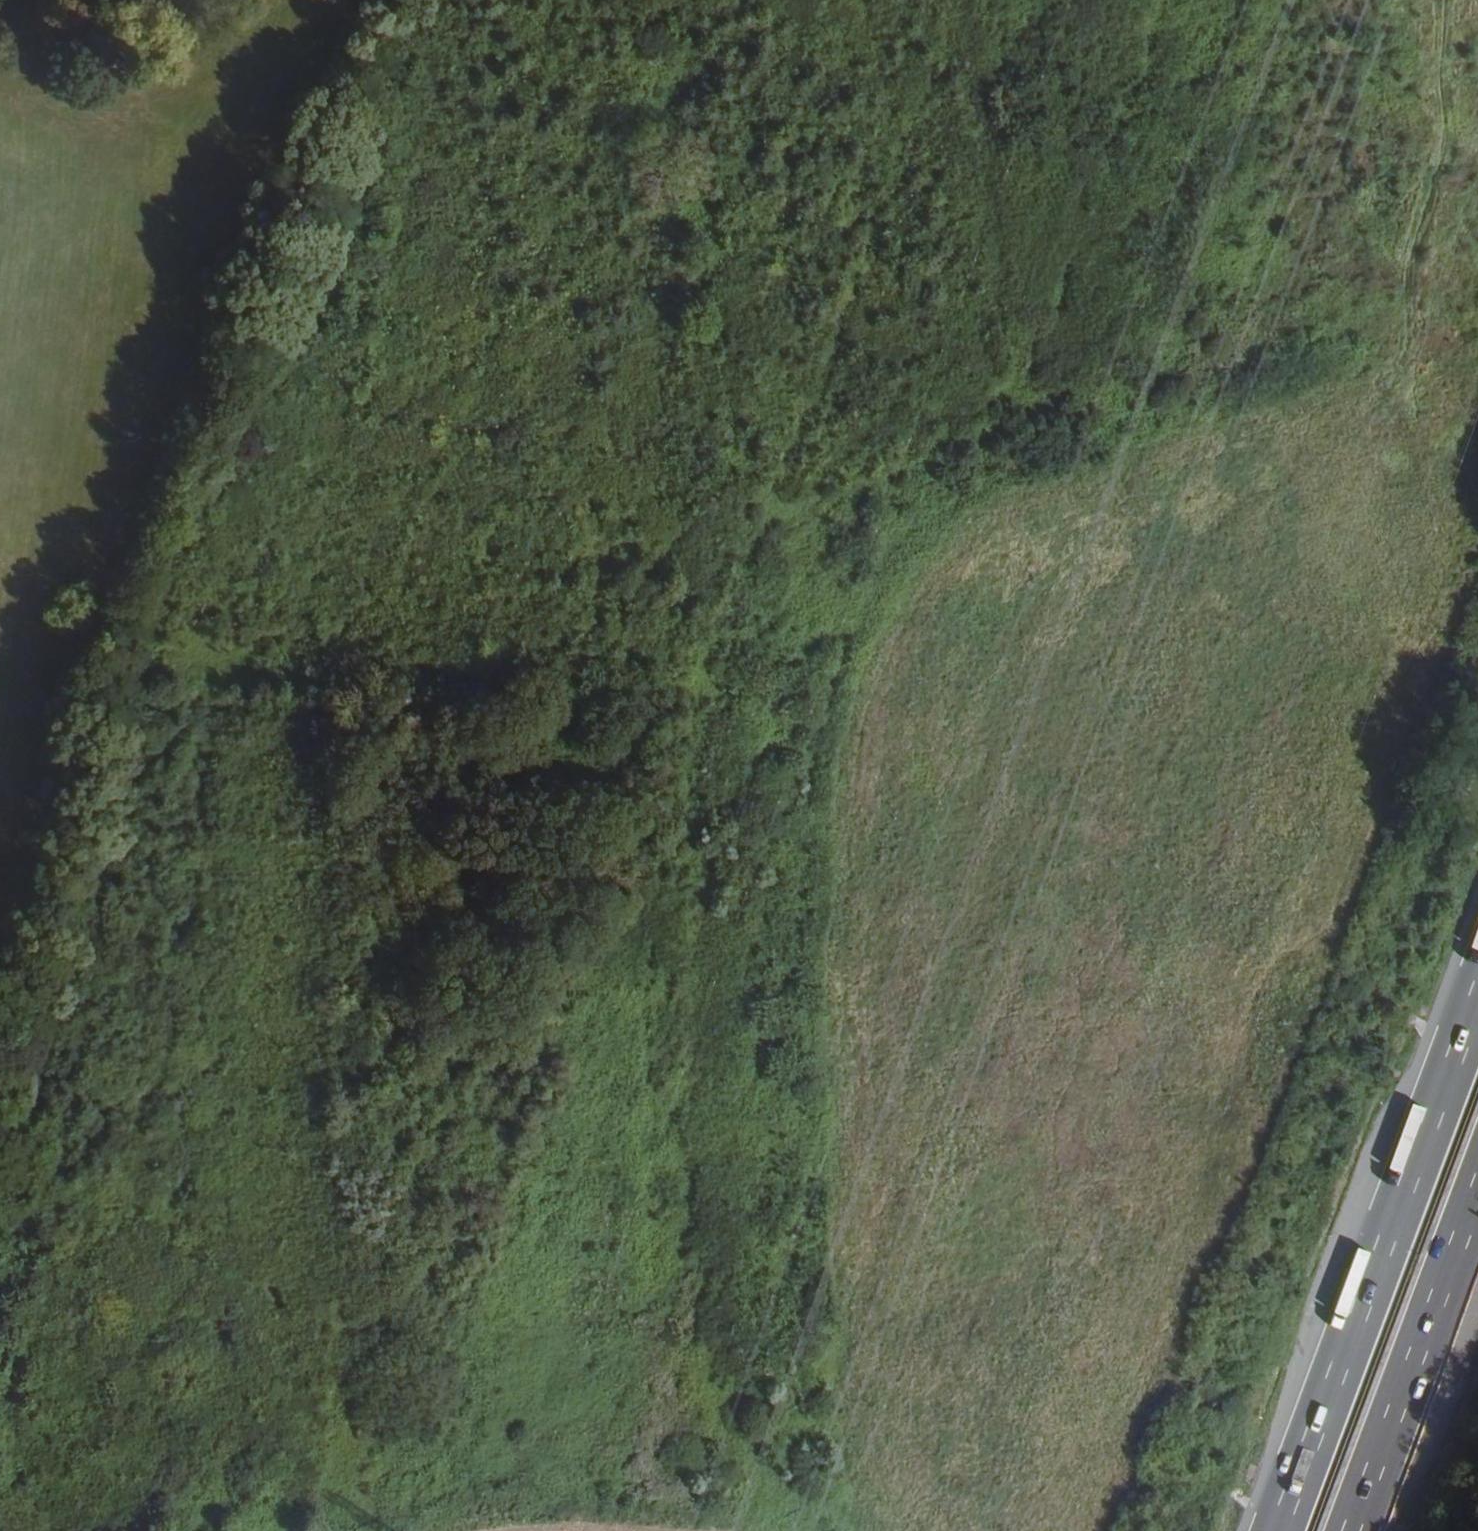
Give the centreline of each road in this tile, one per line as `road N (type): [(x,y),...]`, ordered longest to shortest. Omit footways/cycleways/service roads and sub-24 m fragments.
road 1 (motorway): [(1477,972),(1279,1530)]
road 2 (motorway): [(1354,1530),(1477,1206)]

